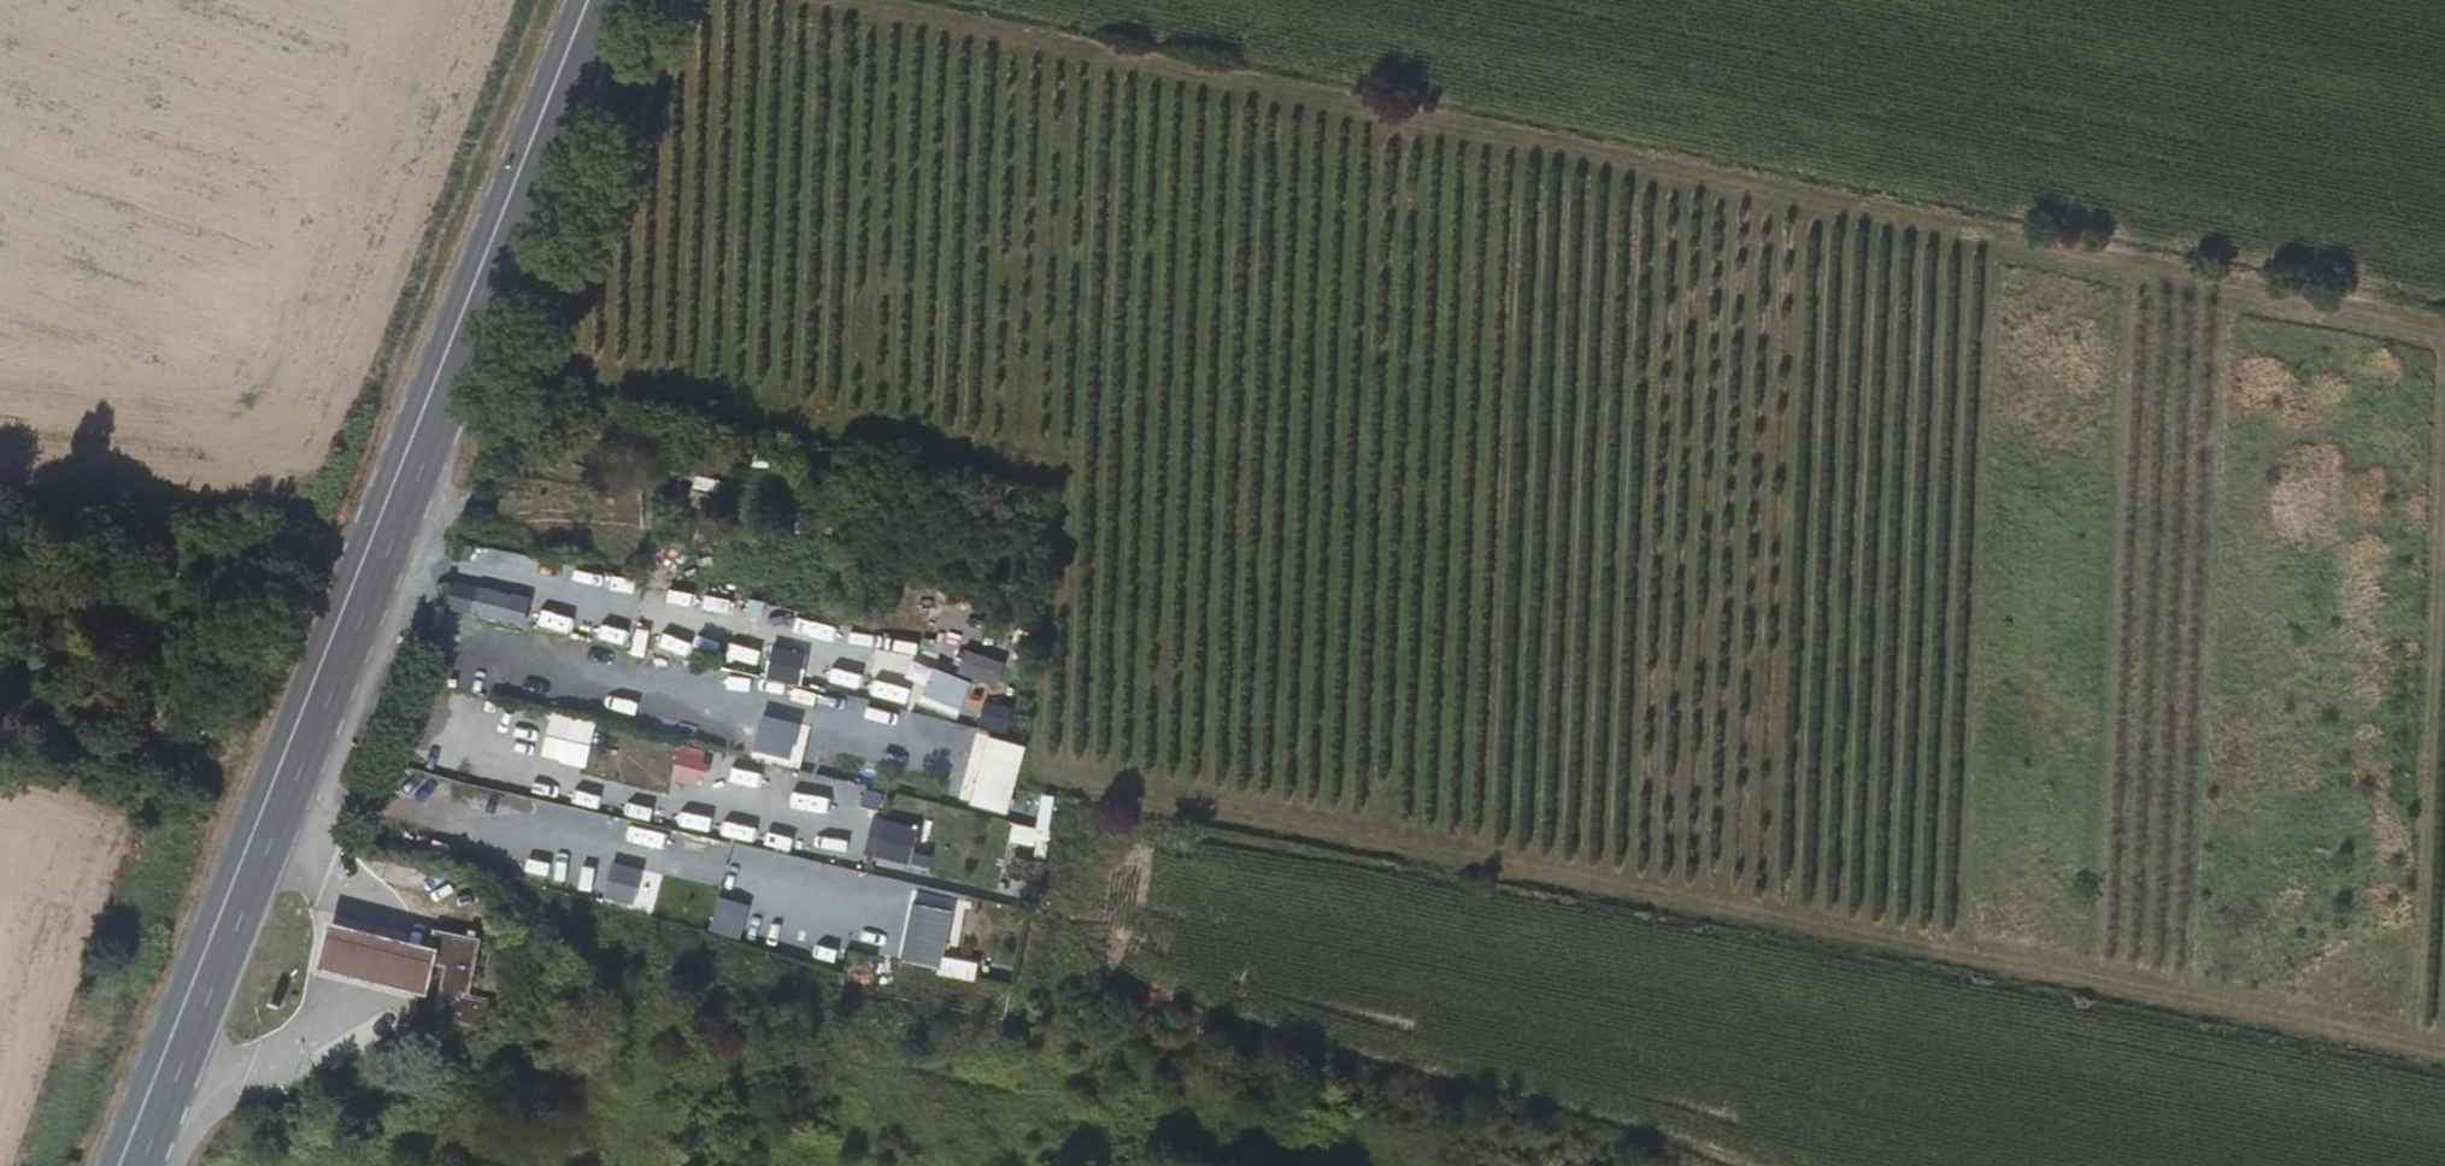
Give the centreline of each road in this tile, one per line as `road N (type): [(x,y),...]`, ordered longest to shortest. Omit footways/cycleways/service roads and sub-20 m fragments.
road 1 (primary): [(132,1165),(600,0)]

